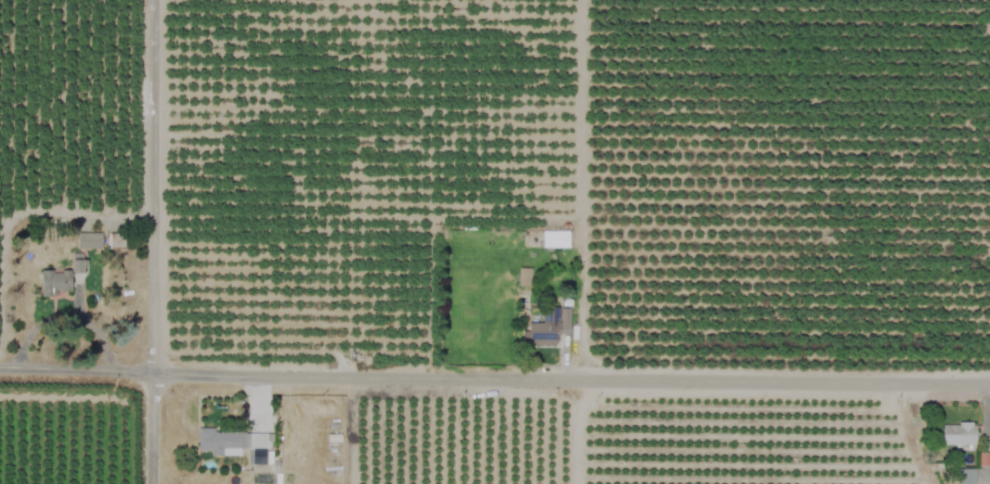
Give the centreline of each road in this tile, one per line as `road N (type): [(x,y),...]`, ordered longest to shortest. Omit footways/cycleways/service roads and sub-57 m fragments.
road 1 (residential): [(0,363),(989,380)]
road 2 (residential): [(159,0),(160,483)]

